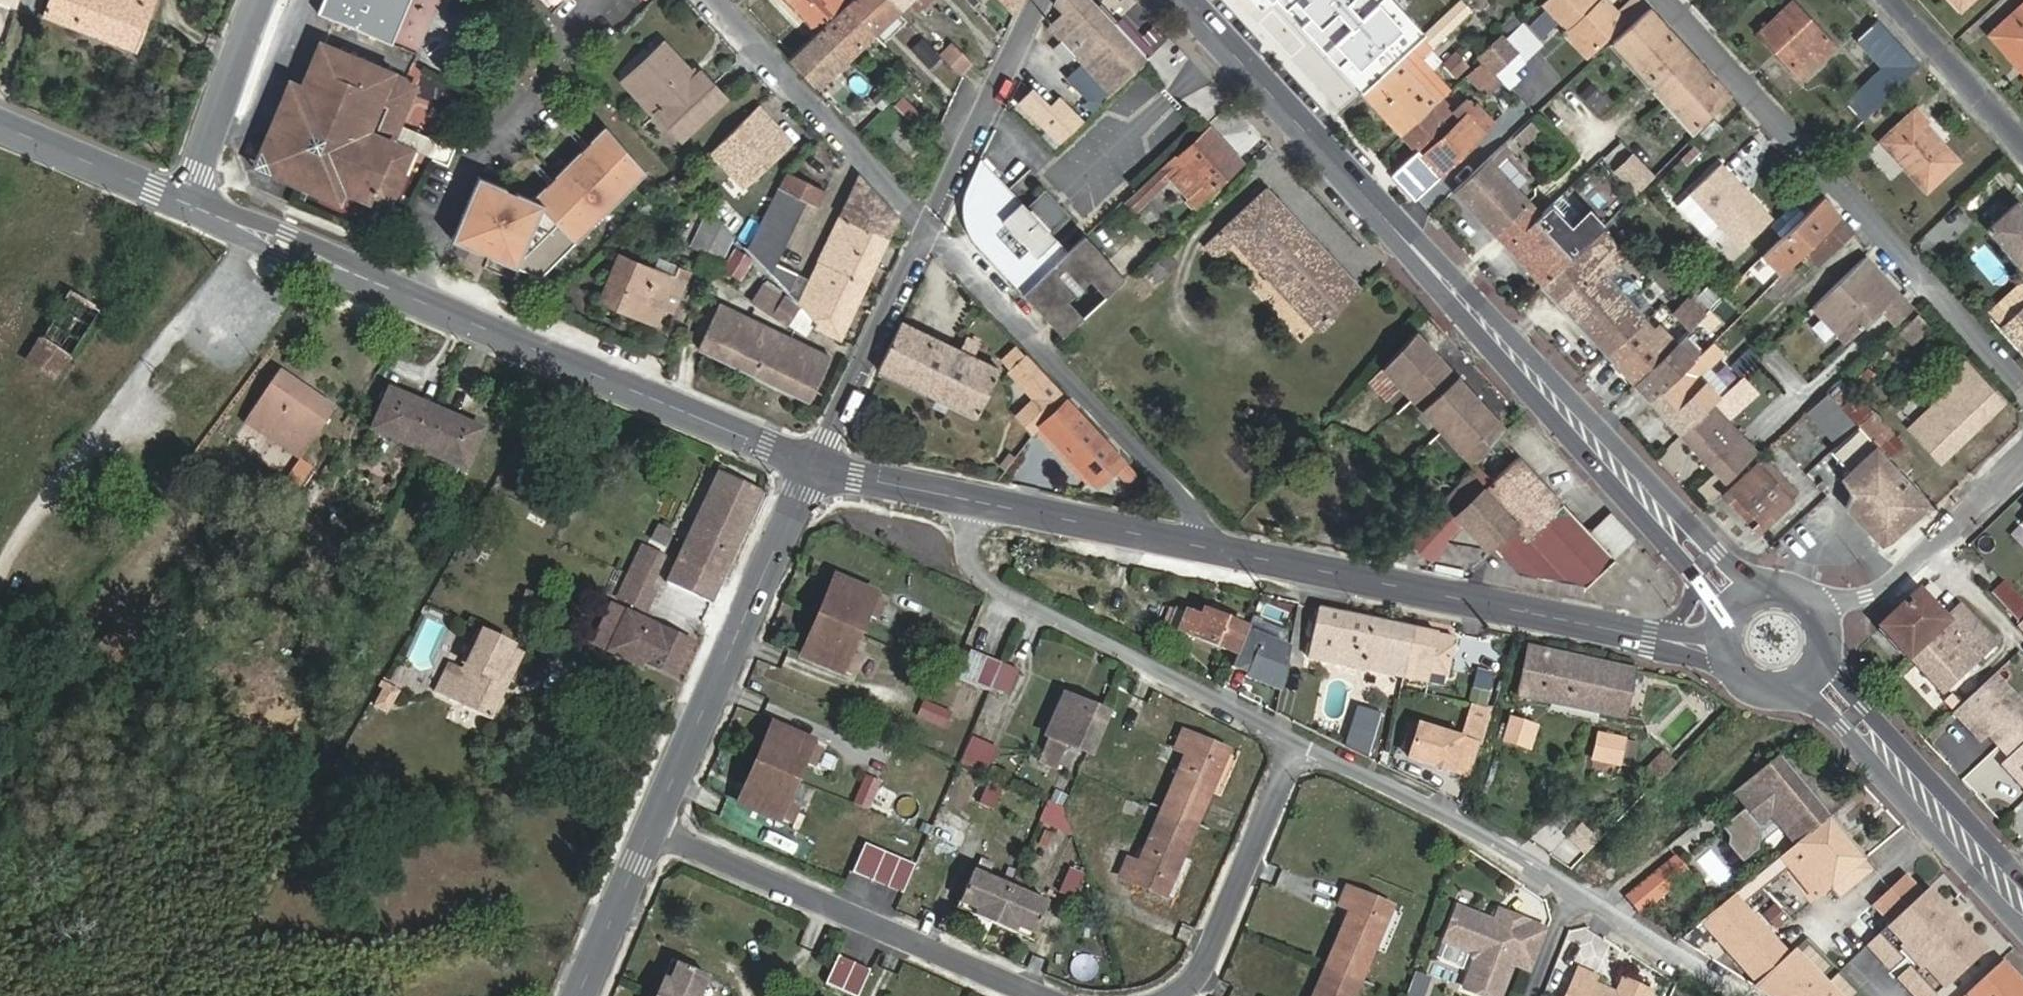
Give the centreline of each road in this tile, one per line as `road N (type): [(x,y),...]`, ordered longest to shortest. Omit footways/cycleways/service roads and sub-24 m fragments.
road 1 (secondary): [(1735,593),(1187,0)]
road 2 (tertiary): [(812,466),(189,204)]
road 3 (residential): [(2022,388),(1664,0)]
road 4 (residential): [(1300,745),(1449,816),(1742,995)]
road 5 (tertiary): [(1713,653),(1224,552)]
road 6 (residential): [(966,500),(967,552),(983,578),(1300,745)]
road 7 (residential): [(927,230),(1224,552)]
road 8 (residential): [(1040,995),(657,822)]
road 9 (tertiary): [(657,822),(812,466)]
road 10 (residential): [(713,0),(927,230)]
road 11 (secondary): [(2022,891),(1817,682)]
road 12 (residential): [(1300,745),(1215,946),(1183,995)]
road 13 (tertiary): [(1224,552),(966,500)]
road 14 (residential): [(927,230),(812,466)]
road 15 (residential): [(1043,0),(927,230)]
road 16 (residential): [(1823,606),(1872,597),(2022,457)]
road 17 (residential): [(189,204),(262,0)]
road 18 (tertiary): [(189,204),(0,123)]
road 19 (residential): [(1890,0),(2022,144)]
road 20 (tertiary): [(582,995),(657,822)]
road 21 (tertiary): [(966,500),(812,466)]
road 22 (secondary): [(1713,653),(1732,685),(1765,700),(1817,682)]

